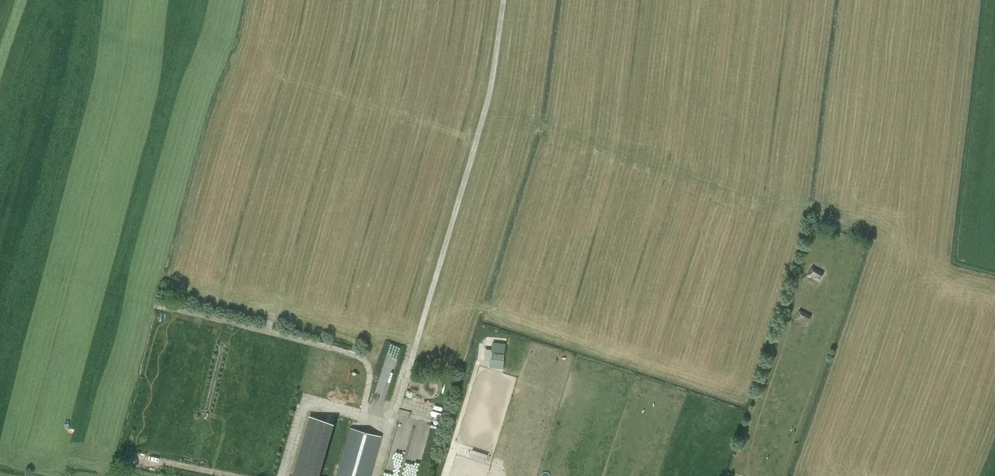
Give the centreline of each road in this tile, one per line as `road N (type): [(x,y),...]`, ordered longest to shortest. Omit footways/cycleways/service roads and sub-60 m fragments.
road 1 (track): [(503,0),(486,109),(376,475)]

